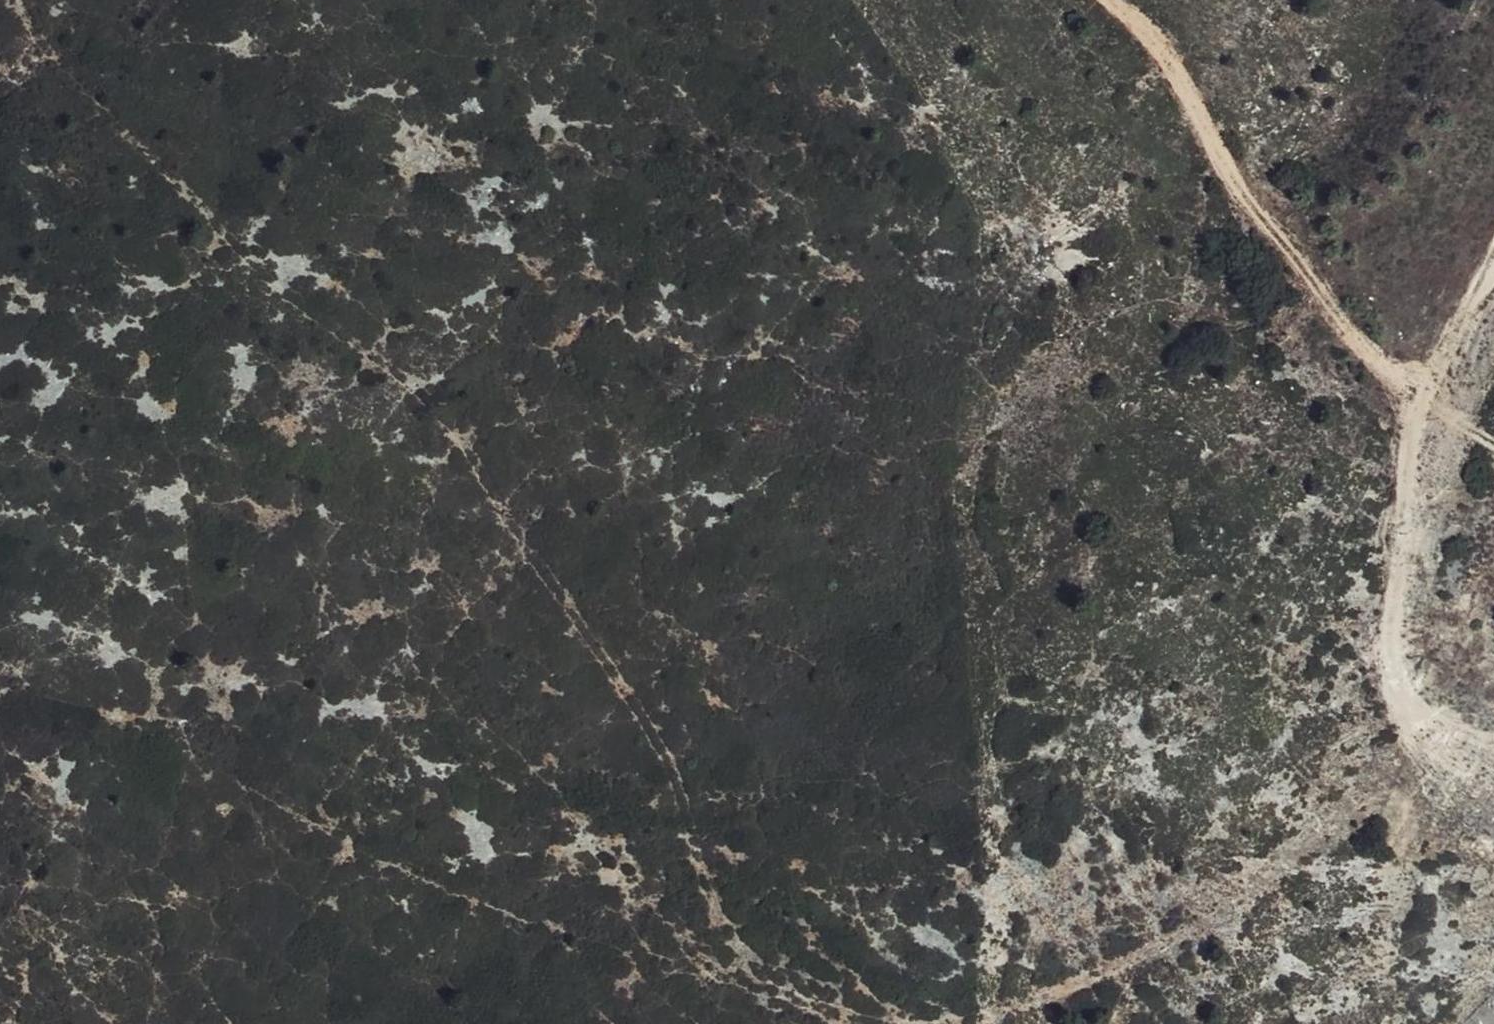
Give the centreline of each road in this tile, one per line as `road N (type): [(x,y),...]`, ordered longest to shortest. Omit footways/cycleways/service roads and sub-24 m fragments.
road 1 (track): [(1111,0),(1188,82),(1233,170),(1308,263),(1448,409)]
road 2 (track): [(1493,829),(1461,808),(1421,725),(1399,600),(1448,409)]
road 3 (track): [(1448,409),(1493,296)]

